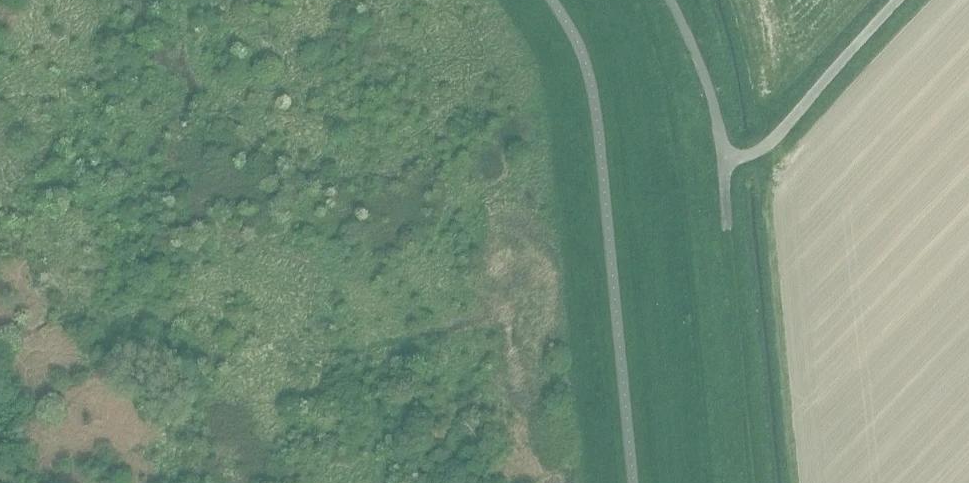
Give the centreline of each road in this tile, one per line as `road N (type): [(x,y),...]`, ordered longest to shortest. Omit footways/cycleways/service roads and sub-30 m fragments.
road 1 (track): [(671,0),(711,97),(723,154),(736,160),(754,153),(899,0)]

